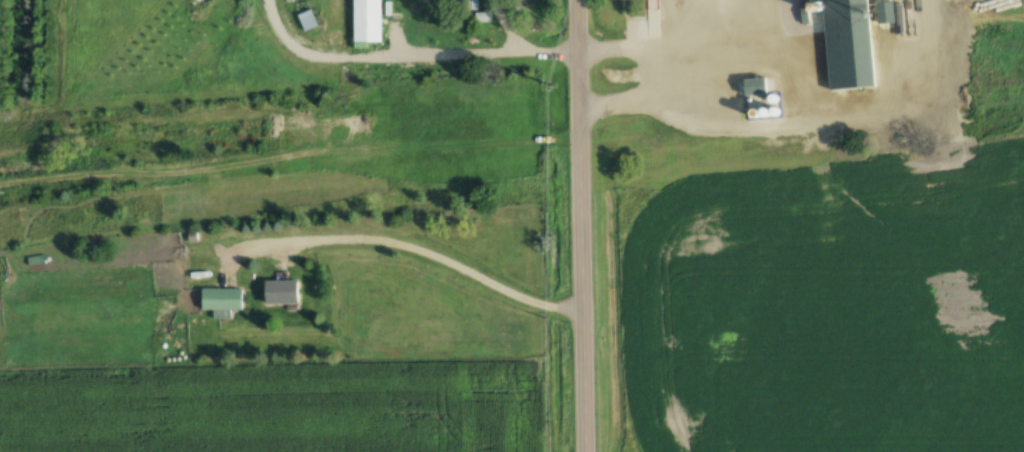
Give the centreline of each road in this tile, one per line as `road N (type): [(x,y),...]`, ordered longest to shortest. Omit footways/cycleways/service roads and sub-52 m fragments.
road 1 (residential): [(444,0),(447,43),(465,53),(682,43),(717,50),(841,110),(862,111),(896,89),(920,39),(1023,14)]
road 2 (tertiary): [(591,451),(581,0)]
road 3 (residential): [(741,62),(665,95),(583,103)]

